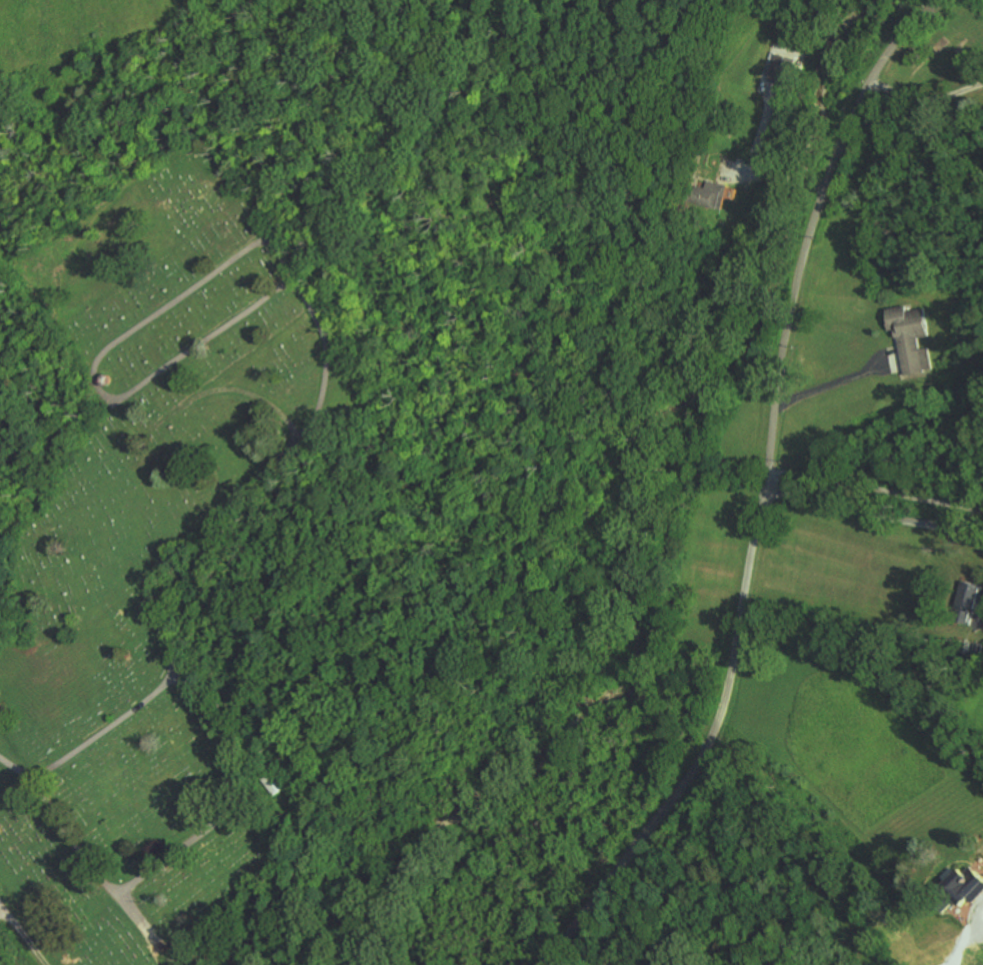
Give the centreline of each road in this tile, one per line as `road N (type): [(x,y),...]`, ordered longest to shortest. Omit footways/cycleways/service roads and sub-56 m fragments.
road 1 (residential): [(544,964),(668,805),(715,730),(809,238),(876,68),(910,25),(944,0)]

